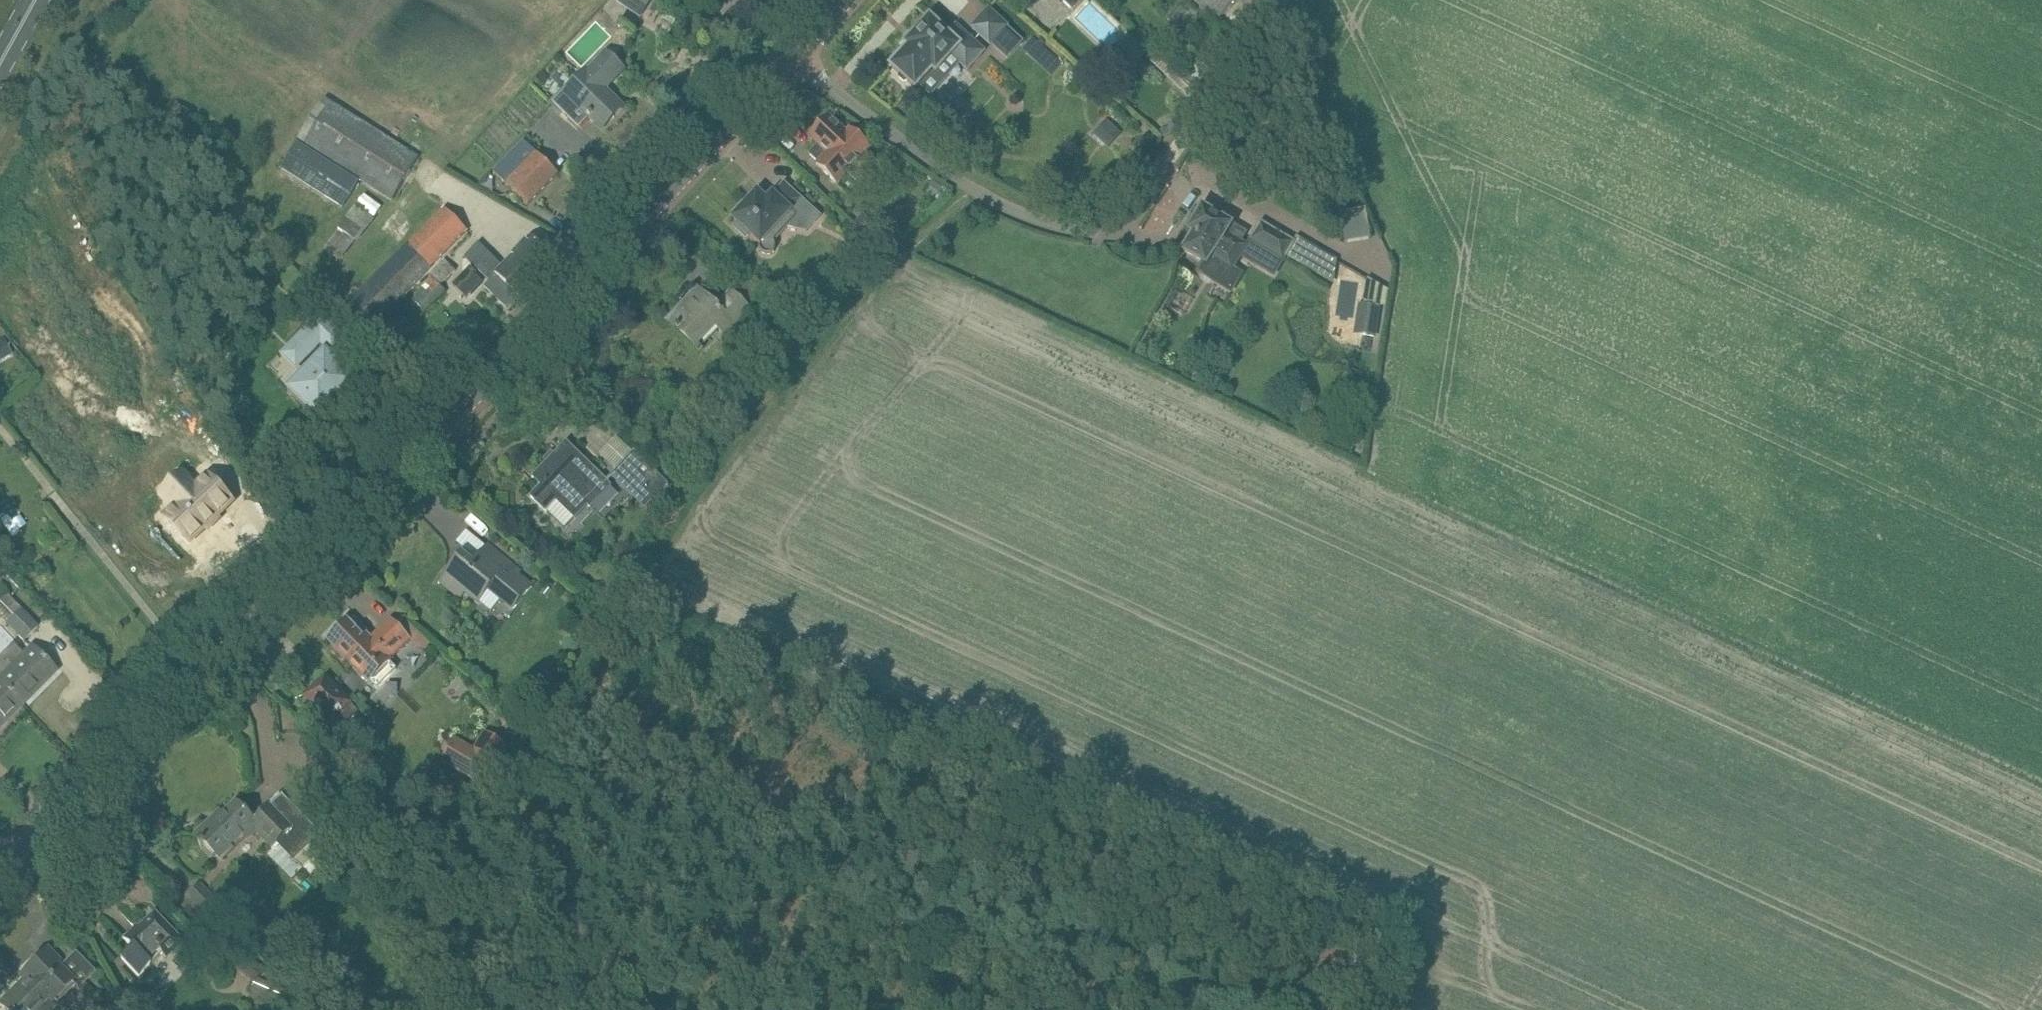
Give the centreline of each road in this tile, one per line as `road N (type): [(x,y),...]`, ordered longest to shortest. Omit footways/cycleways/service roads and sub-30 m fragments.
road 1 (tertiary): [(0,873),(361,519),(801,58)]
road 2 (residential): [(801,58),(954,176),(1005,204),(1047,221),(1122,226),(1269,0)]

